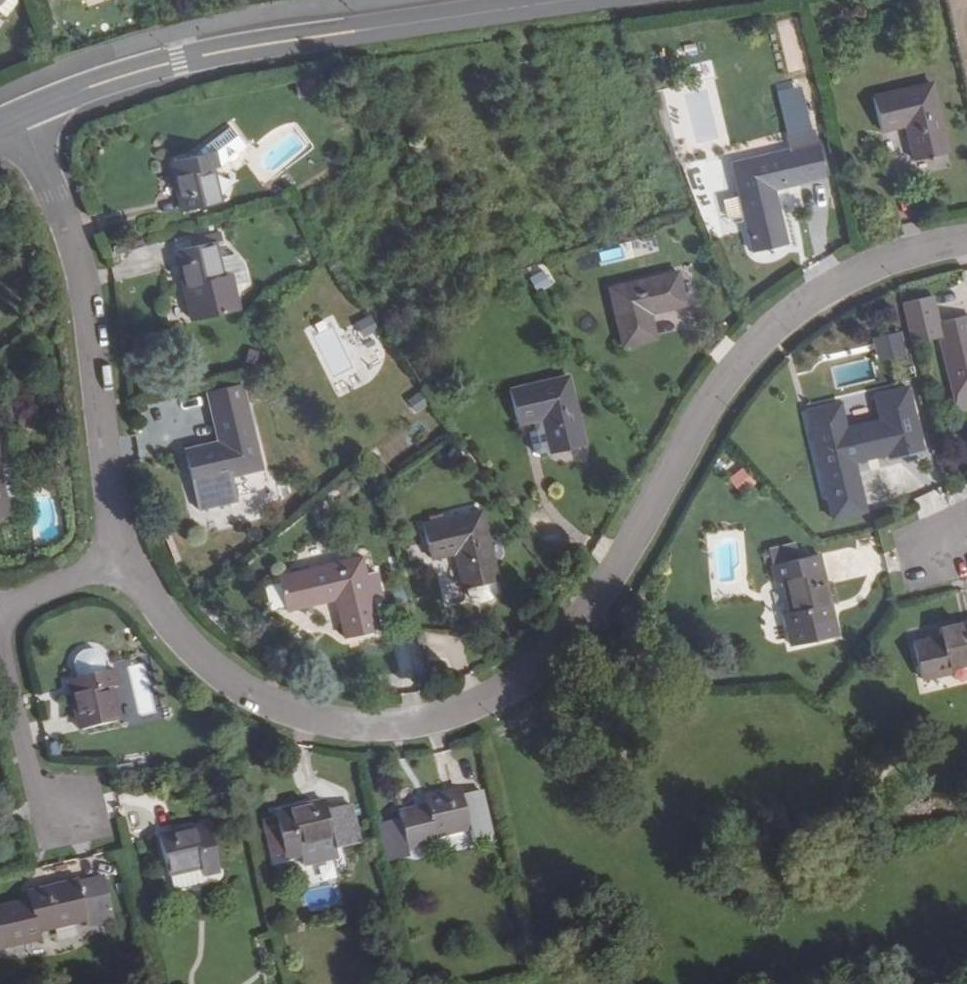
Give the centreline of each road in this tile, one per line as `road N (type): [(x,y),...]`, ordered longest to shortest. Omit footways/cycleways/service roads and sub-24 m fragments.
road 1 (residential): [(966,261),(867,282),(763,363),(537,699),(474,727),(329,742),(269,716),(203,678),(125,569)]
road 2 (tertiary): [(559,0),(245,45),(92,87),(18,118)]
road 3 (residential): [(125,569),(105,490),(88,288),(18,118)]
road 4 (residential): [(80,824),(45,828),(0,650)]
road 5 (residential): [(0,625),(125,569)]

